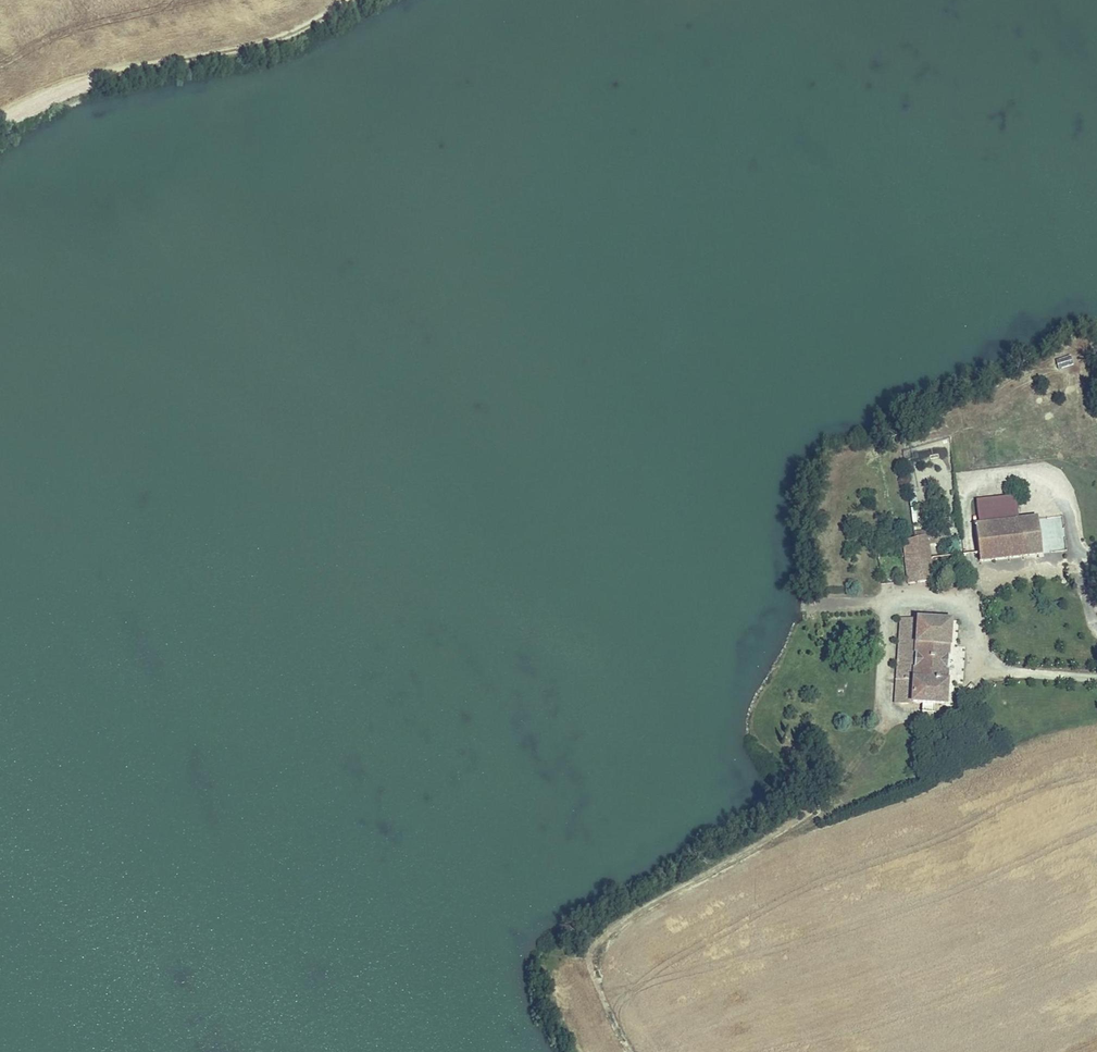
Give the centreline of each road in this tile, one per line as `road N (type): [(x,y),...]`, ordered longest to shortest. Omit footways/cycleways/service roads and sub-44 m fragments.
road 1 (track): [(0,114),(98,70),(272,30),(323,0)]

